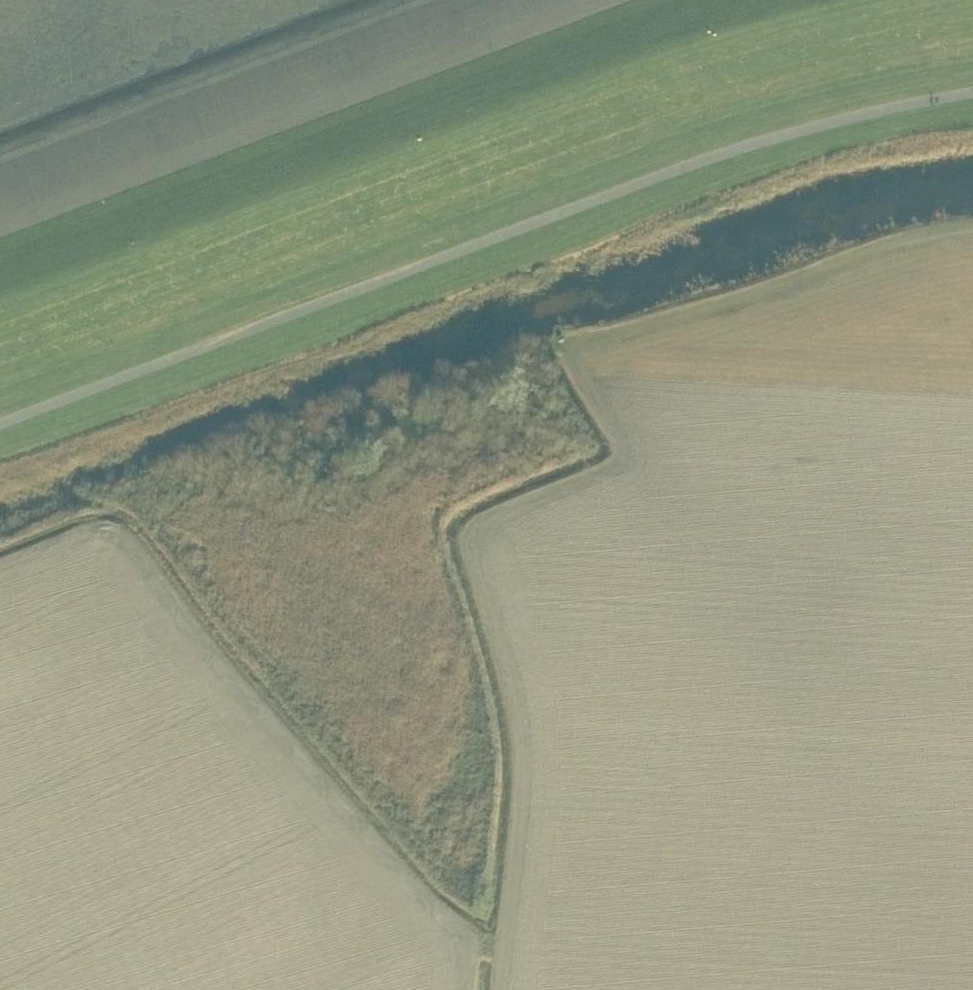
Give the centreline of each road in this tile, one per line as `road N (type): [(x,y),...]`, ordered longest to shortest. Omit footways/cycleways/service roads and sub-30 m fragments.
road 1 (track): [(0,231),(601,0)]

